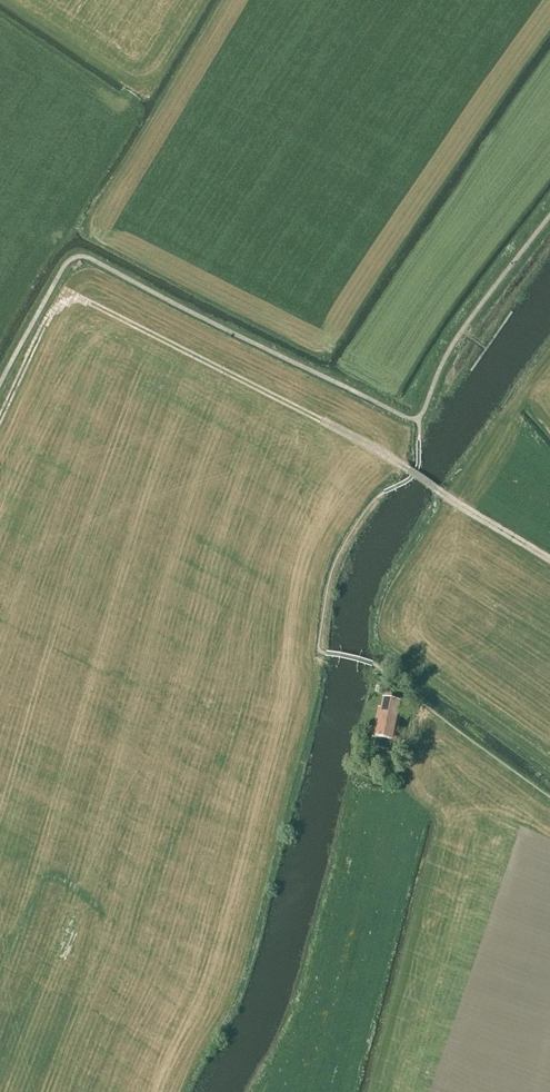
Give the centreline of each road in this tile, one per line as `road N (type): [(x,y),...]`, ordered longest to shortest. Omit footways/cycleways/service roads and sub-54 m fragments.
road 1 (track): [(408,473),(76,297),(44,325),(0,419)]
road 2 (track): [(408,473),(549,561)]
road 3 (track): [(549,821),(422,730)]

